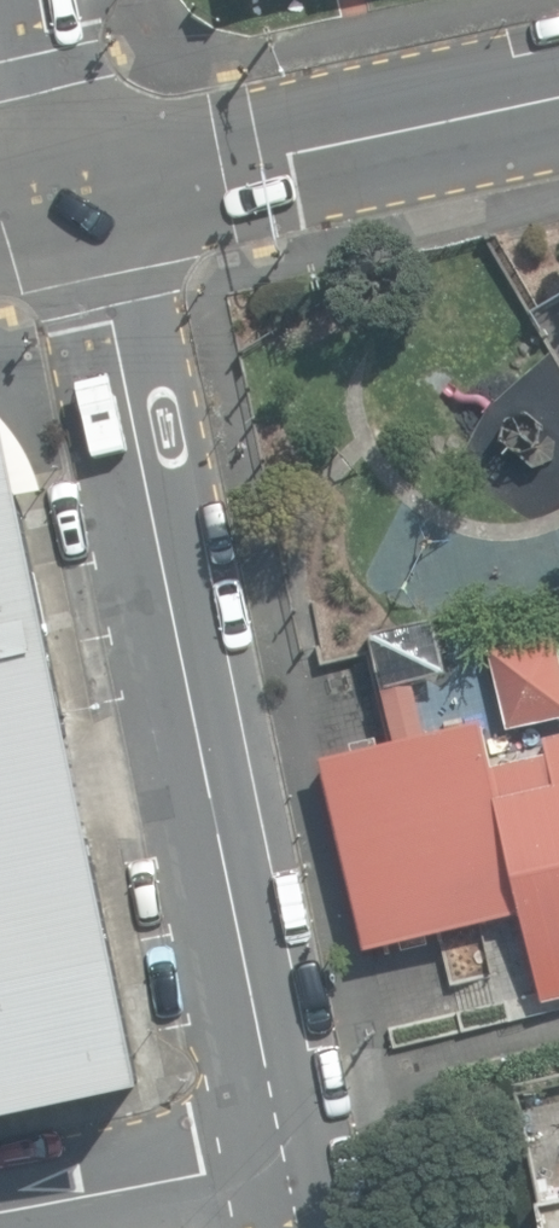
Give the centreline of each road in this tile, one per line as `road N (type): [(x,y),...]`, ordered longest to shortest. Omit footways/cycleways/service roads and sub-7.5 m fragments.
road 1 (residential): [(284,1156),(85,194)]
road 2 (secondary): [(85,194),(558,95)]
road 3 (unclassified): [(284,1156),(0,1214)]
road 4 (residential): [(85,194),(46,0)]

